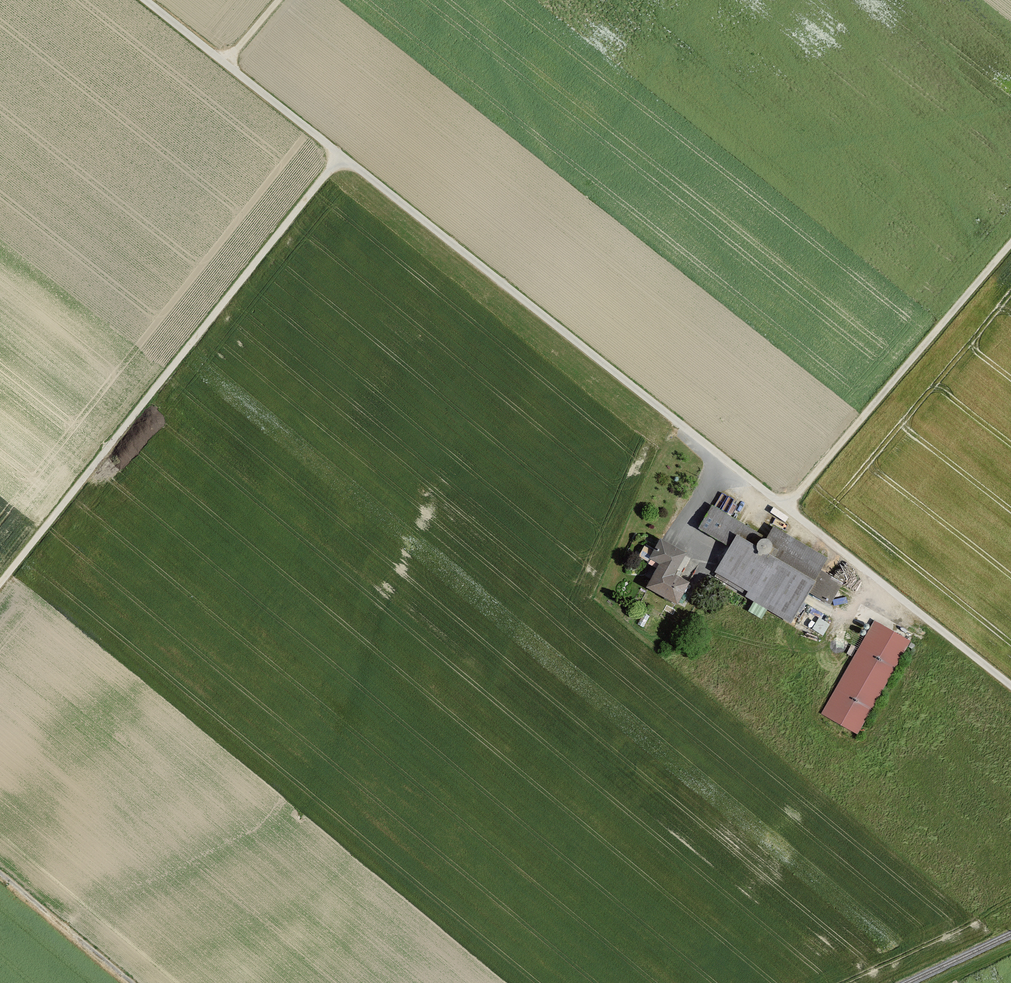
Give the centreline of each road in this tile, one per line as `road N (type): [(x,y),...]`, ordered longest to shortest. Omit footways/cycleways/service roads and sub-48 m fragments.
road 1 (unclassified): [(342,155),(1010,684)]
road 2 (unclassified): [(0,583),(342,155)]
road 3 (track): [(784,505),(1010,243)]
road 4 (unclassified): [(146,0),(342,155)]
road 5 (track): [(0,875),(130,982)]

